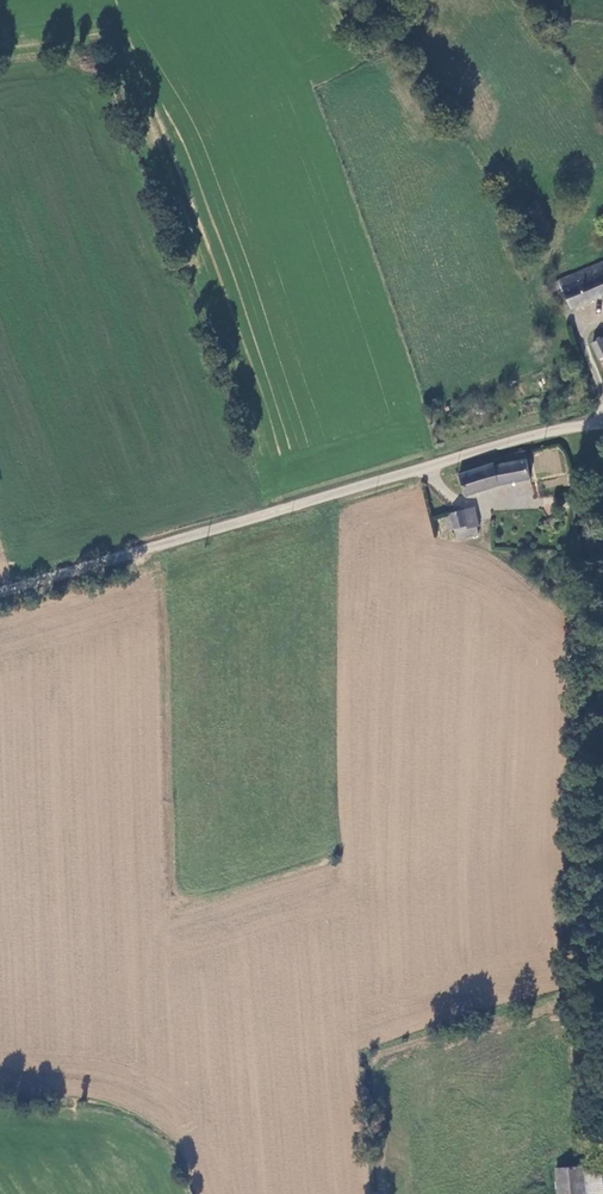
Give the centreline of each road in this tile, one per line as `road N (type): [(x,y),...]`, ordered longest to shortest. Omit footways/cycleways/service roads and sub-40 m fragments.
road 1 (unclassified): [(0,590),(602,423)]

